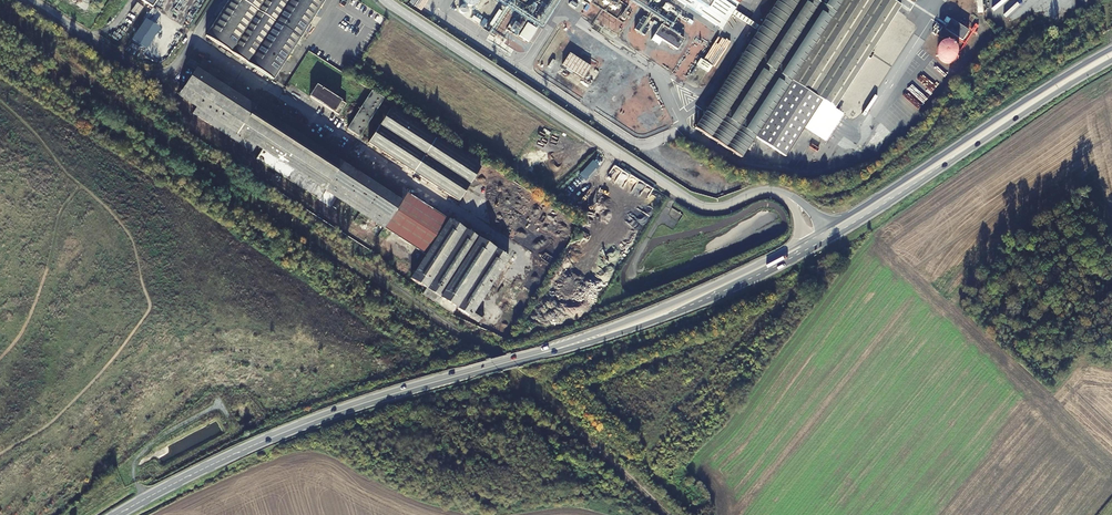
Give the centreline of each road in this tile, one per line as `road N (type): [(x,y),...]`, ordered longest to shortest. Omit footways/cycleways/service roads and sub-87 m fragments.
road 1 (secondary): [(118,514),(314,420),(575,344),(752,275),(1111,54)]
road 2 (unclassified): [(28,0),(143,75),(172,70),(191,46),(523,257),(479,322)]

